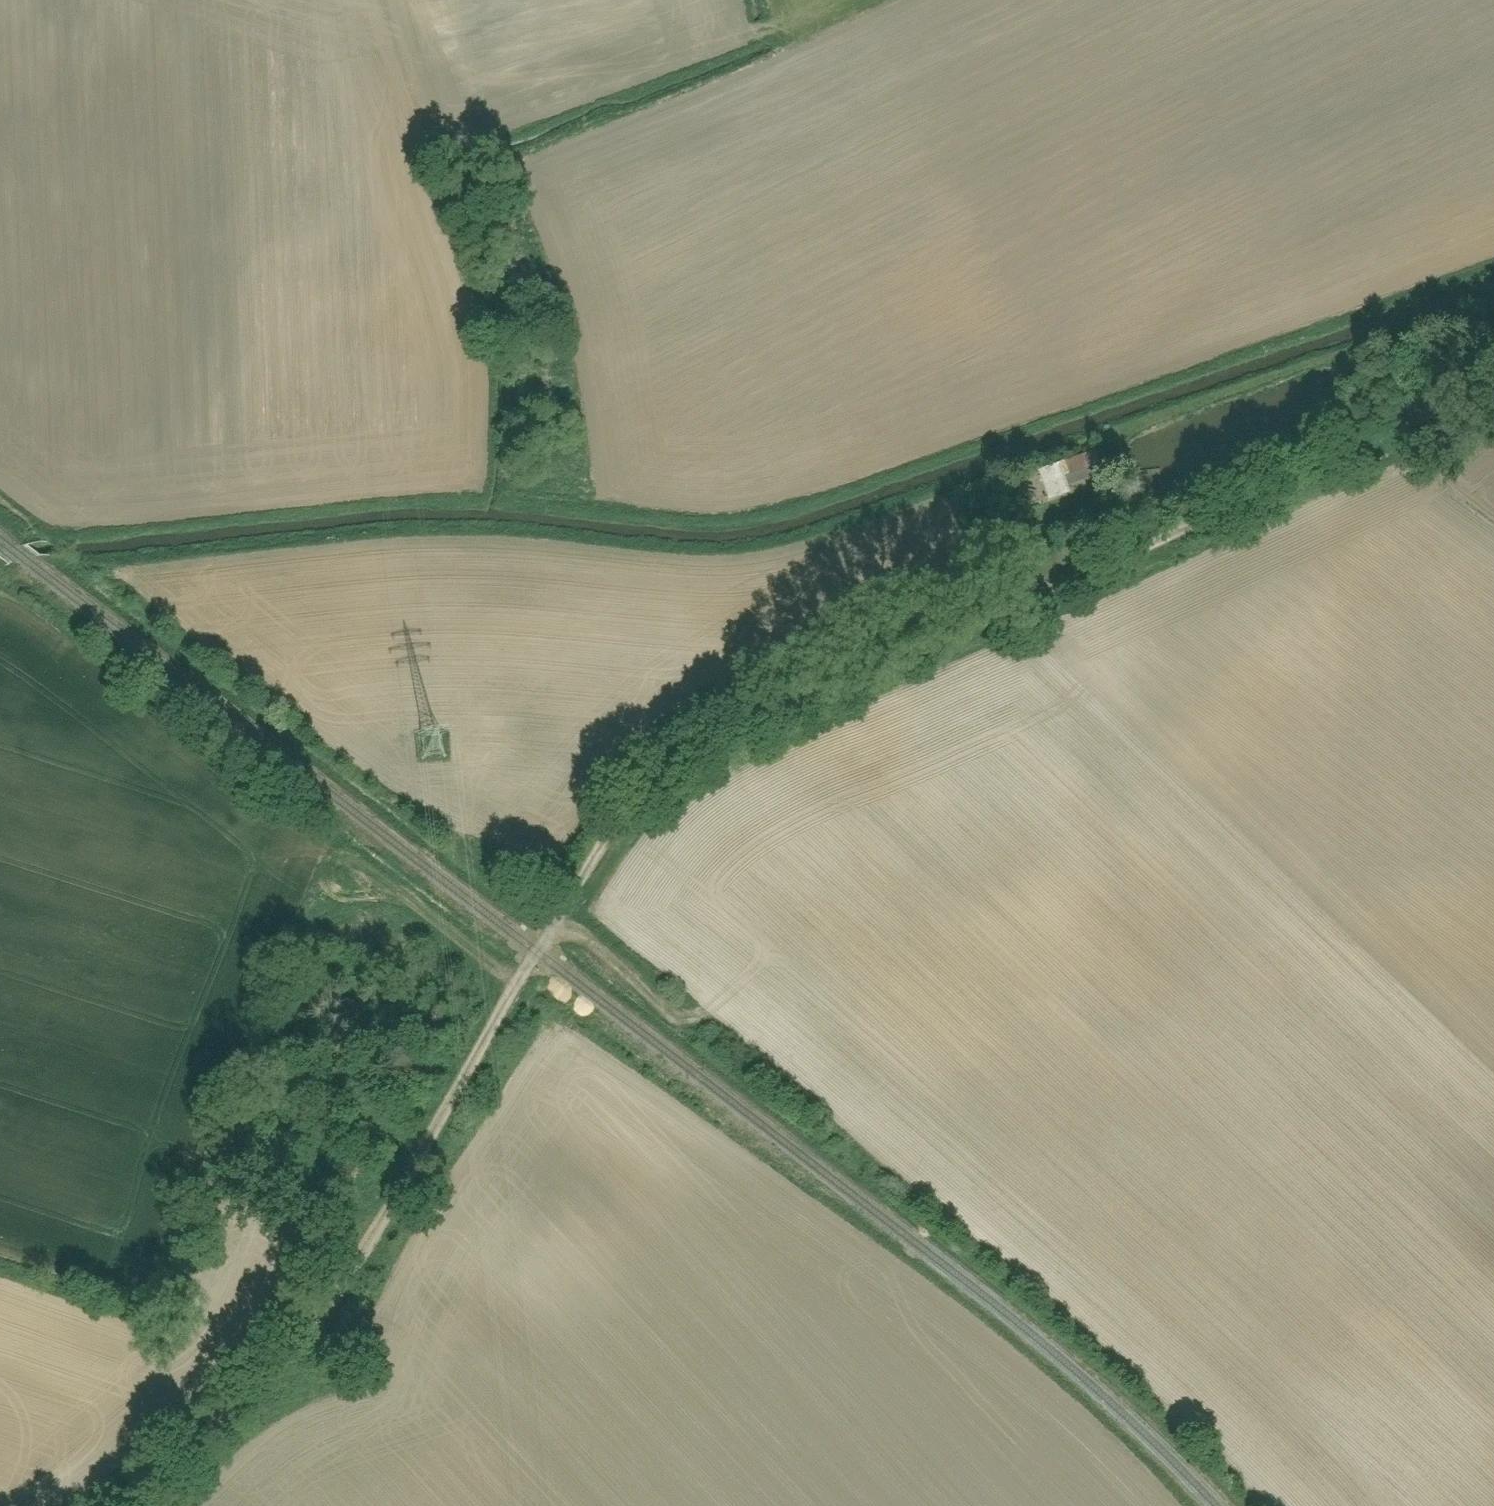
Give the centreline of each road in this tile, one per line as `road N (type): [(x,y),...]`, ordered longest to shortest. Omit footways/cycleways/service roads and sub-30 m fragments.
road 1 (track): [(536,954),(654,783),(1493,383)]
road 2 (unclassified): [(132,1505),(235,1412),(335,1301),(536,954)]

